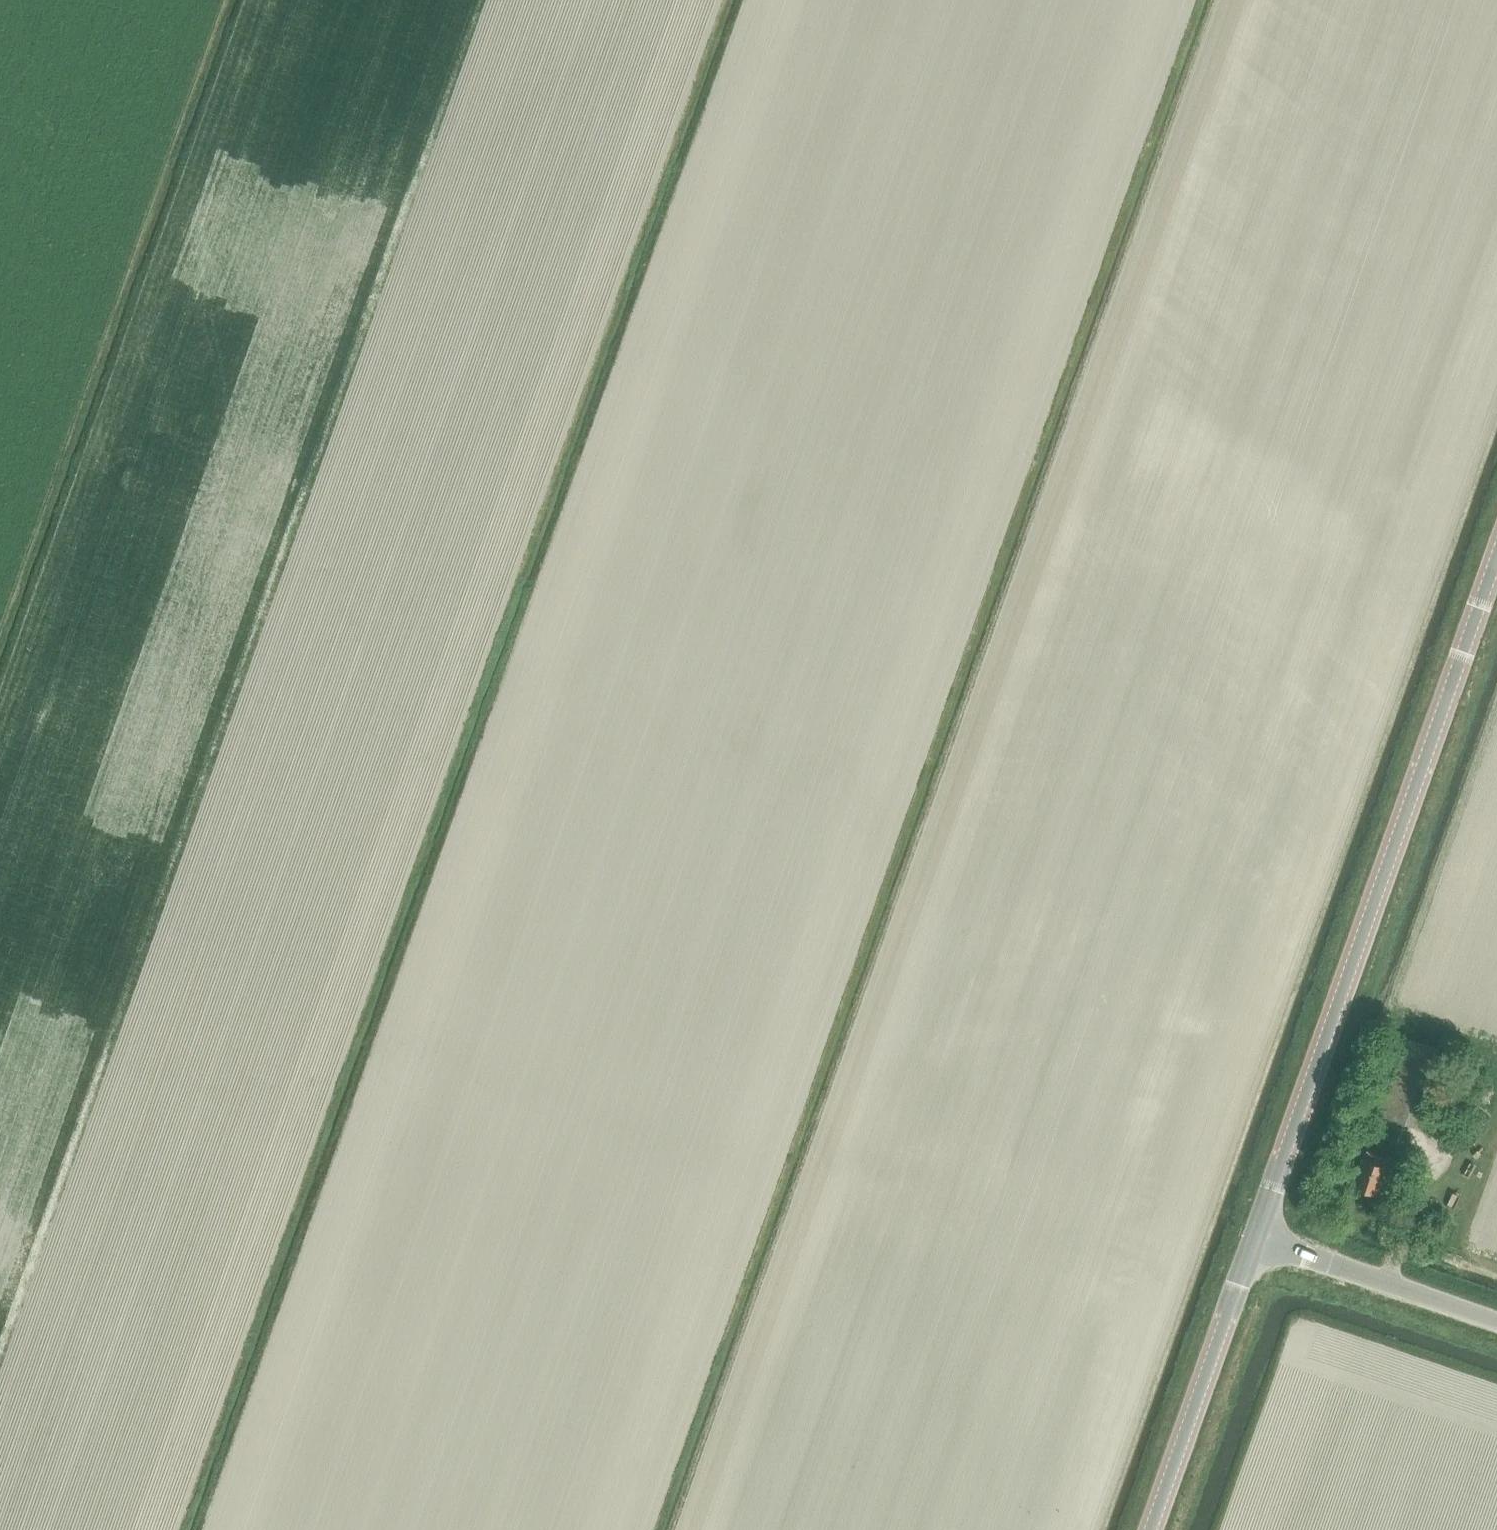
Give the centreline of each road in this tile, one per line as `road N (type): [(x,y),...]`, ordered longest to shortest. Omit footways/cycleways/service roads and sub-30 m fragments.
road 1 (tertiary): [(1255,1240),(1496,557)]
road 2 (tertiary): [(1152,1529),(1255,1240)]
road 3 (unclassified): [(1496,1333),(1255,1240)]

